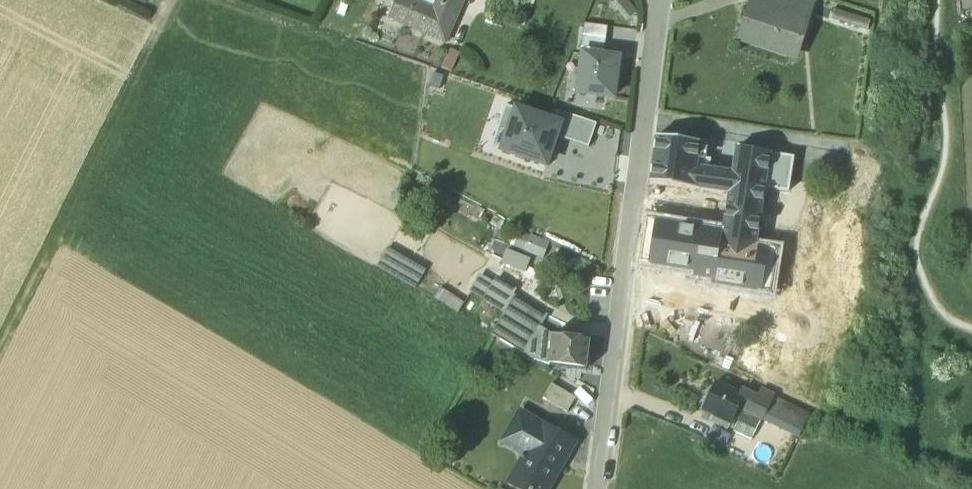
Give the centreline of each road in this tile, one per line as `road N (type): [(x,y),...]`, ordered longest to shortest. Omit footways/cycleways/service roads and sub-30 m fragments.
road 1 (residential): [(653,0),(600,488)]
road 2 (track): [(0,371),(173,0)]

